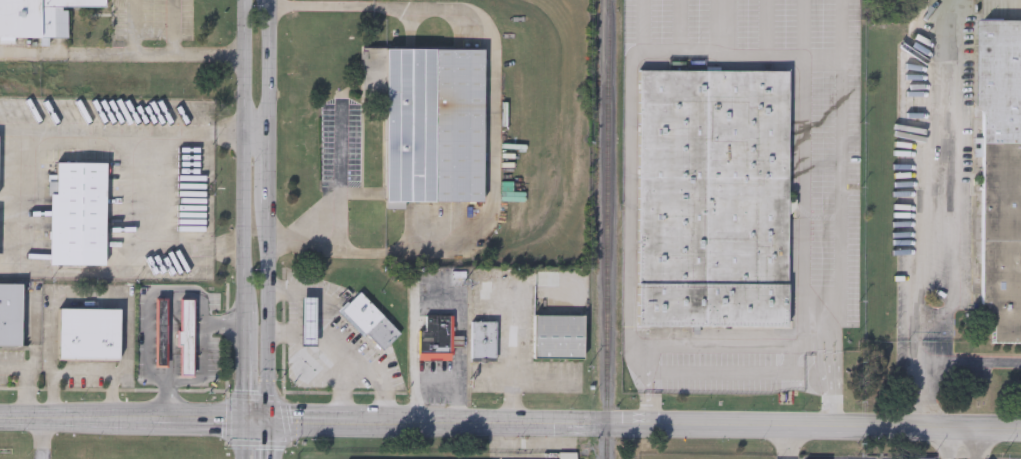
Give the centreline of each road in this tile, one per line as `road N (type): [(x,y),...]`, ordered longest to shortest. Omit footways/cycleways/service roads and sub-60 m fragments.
road 1 (secondary): [(647,424),(0,420)]
road 2 (secondary): [(263,458),(268,0)]
road 3 (secondary): [(247,0),(244,458)]
road 4 (secondary): [(1020,429),(647,424)]

